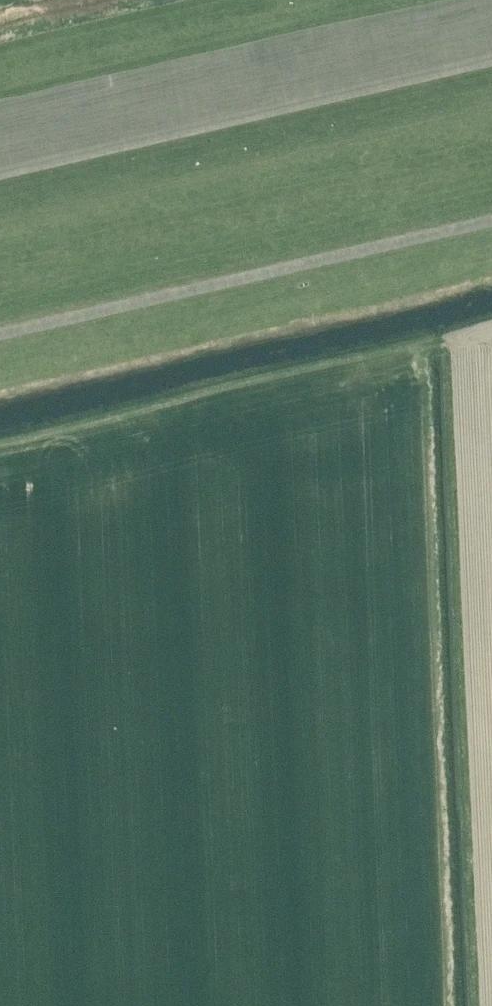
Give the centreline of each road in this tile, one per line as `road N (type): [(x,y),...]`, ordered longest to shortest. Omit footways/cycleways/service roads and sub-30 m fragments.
road 1 (unclassified): [(0,335),(491,221)]

